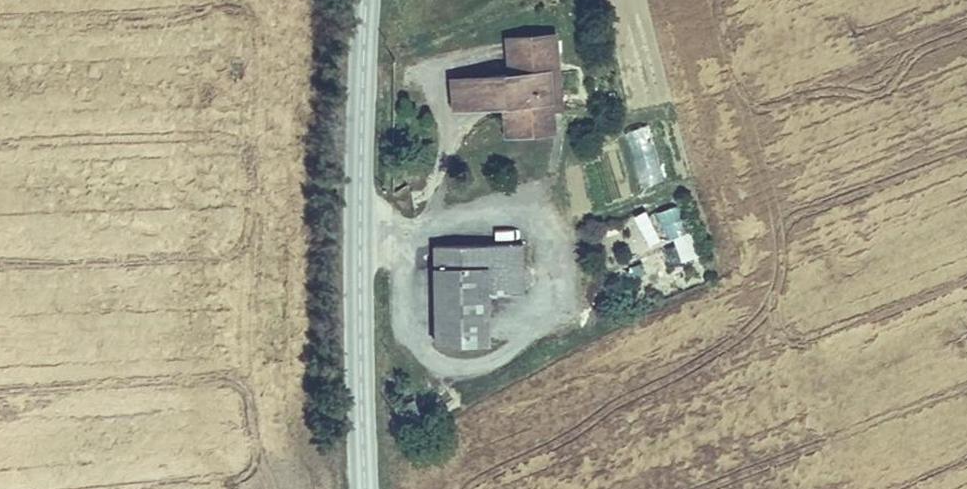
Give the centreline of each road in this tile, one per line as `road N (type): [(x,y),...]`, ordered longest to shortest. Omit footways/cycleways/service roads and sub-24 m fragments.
road 1 (tertiary): [(366,0),(358,103),(366,488)]

